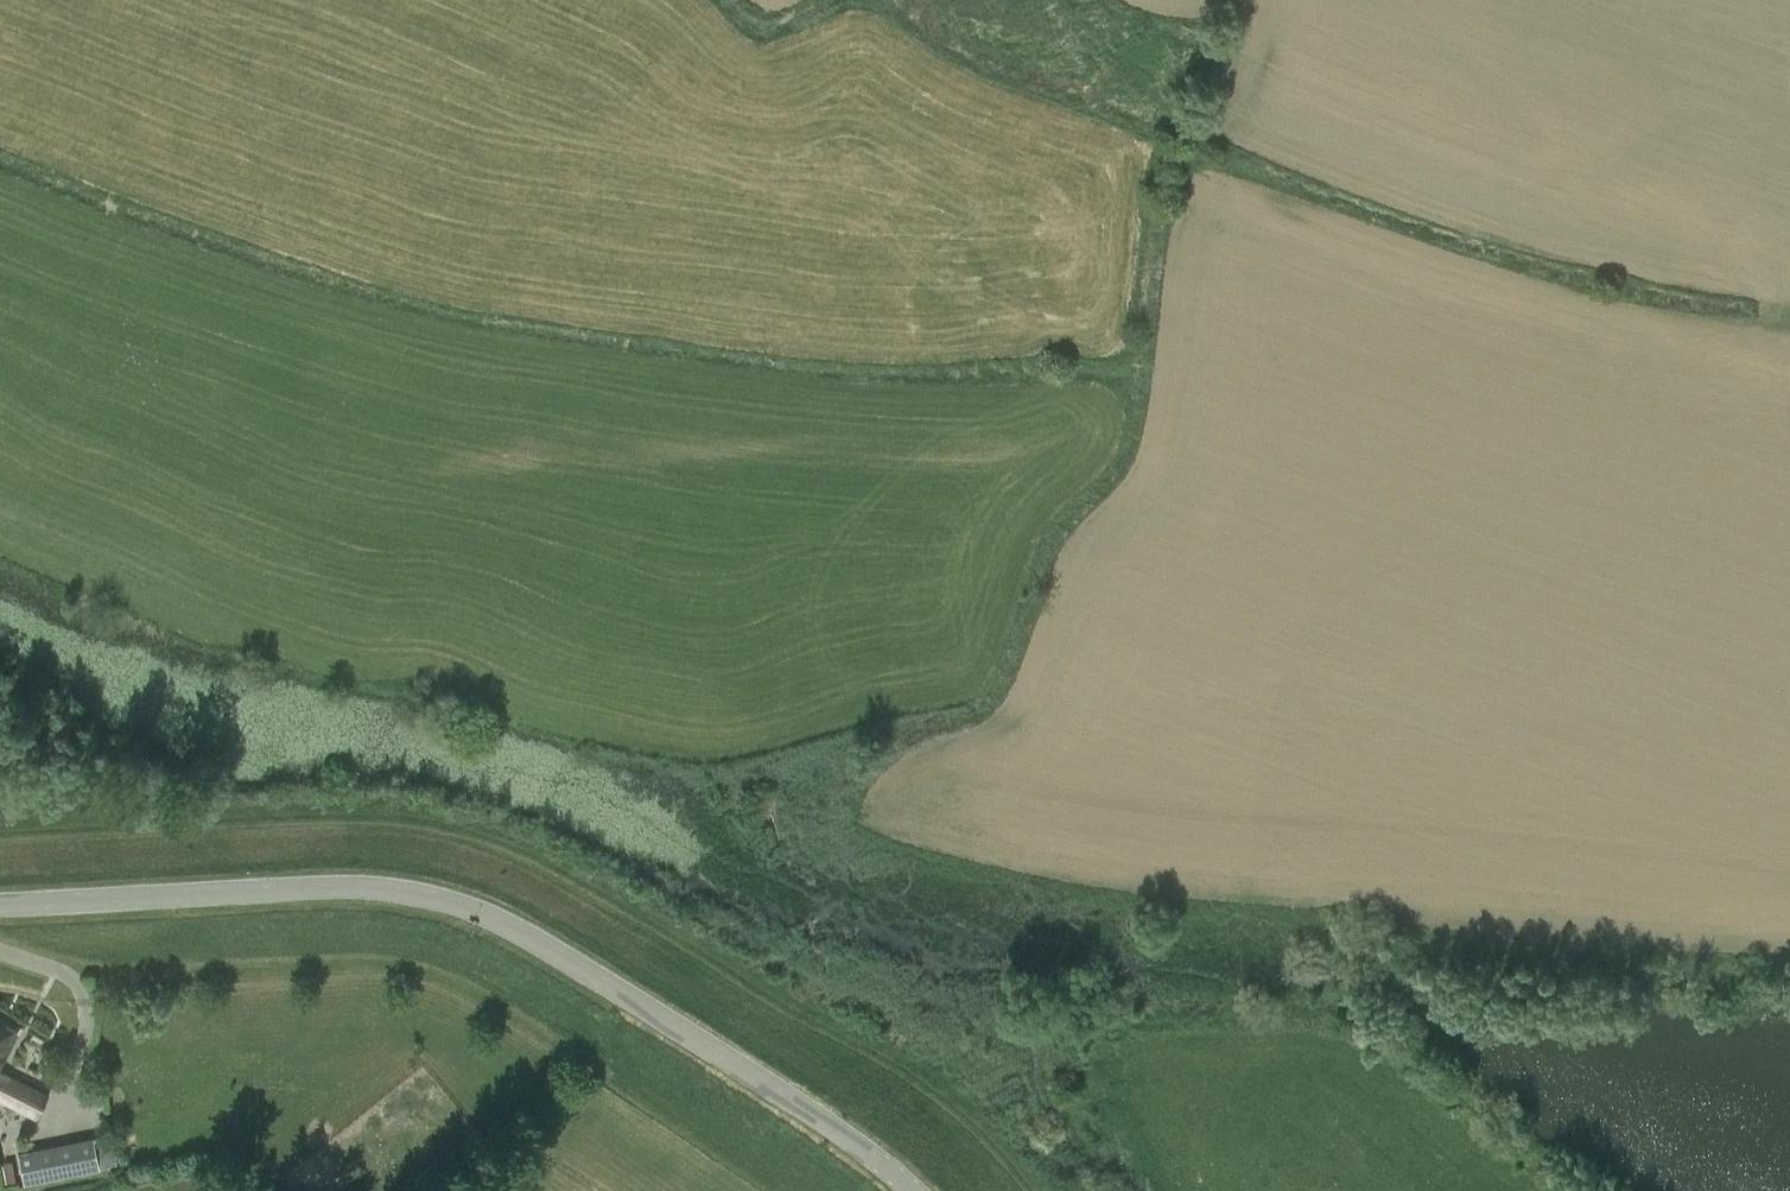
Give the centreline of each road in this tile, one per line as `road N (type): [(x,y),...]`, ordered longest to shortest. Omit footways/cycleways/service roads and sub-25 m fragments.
road 1 (tertiary): [(910,1190),(886,1167),(595,972),(470,902),(348,887),(0,905)]

